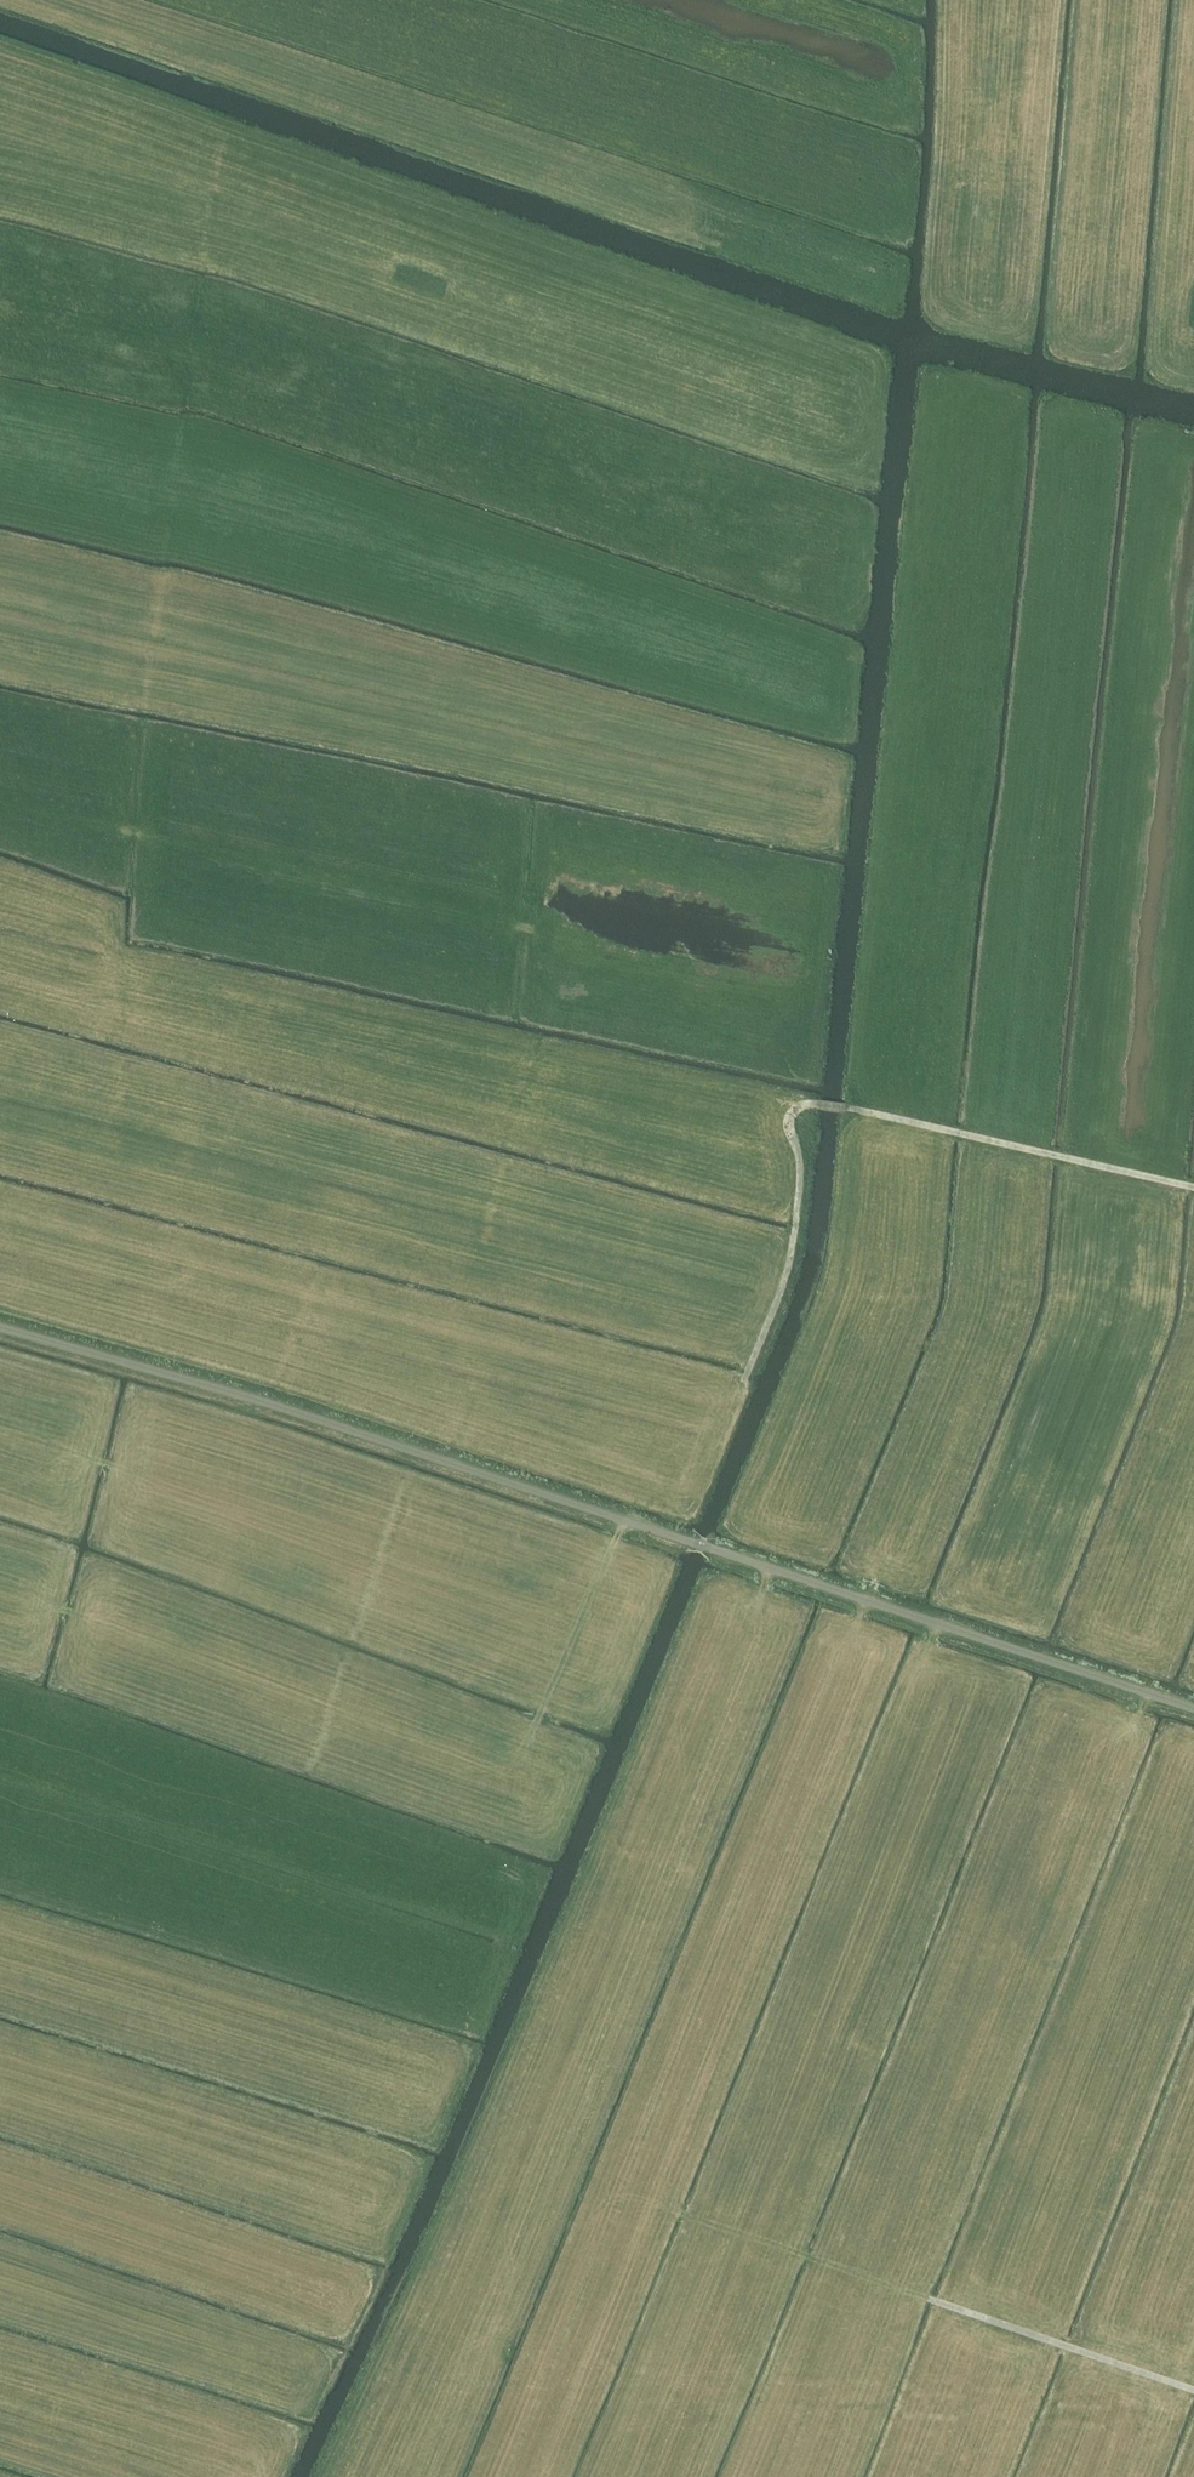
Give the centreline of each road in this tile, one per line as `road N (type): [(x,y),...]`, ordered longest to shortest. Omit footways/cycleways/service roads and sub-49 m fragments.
road 1 (unclassified): [(806,1579),(255,1400),(0,1327)]
road 2 (track): [(1193,1186),(858,1109),(802,1104),(790,1119),(801,1168),(794,1241),(744,1381)]
road 3 (track): [(670,2206),(1193,2391)]
road 4 (unclassified): [(1193,1708),(824,1585)]

